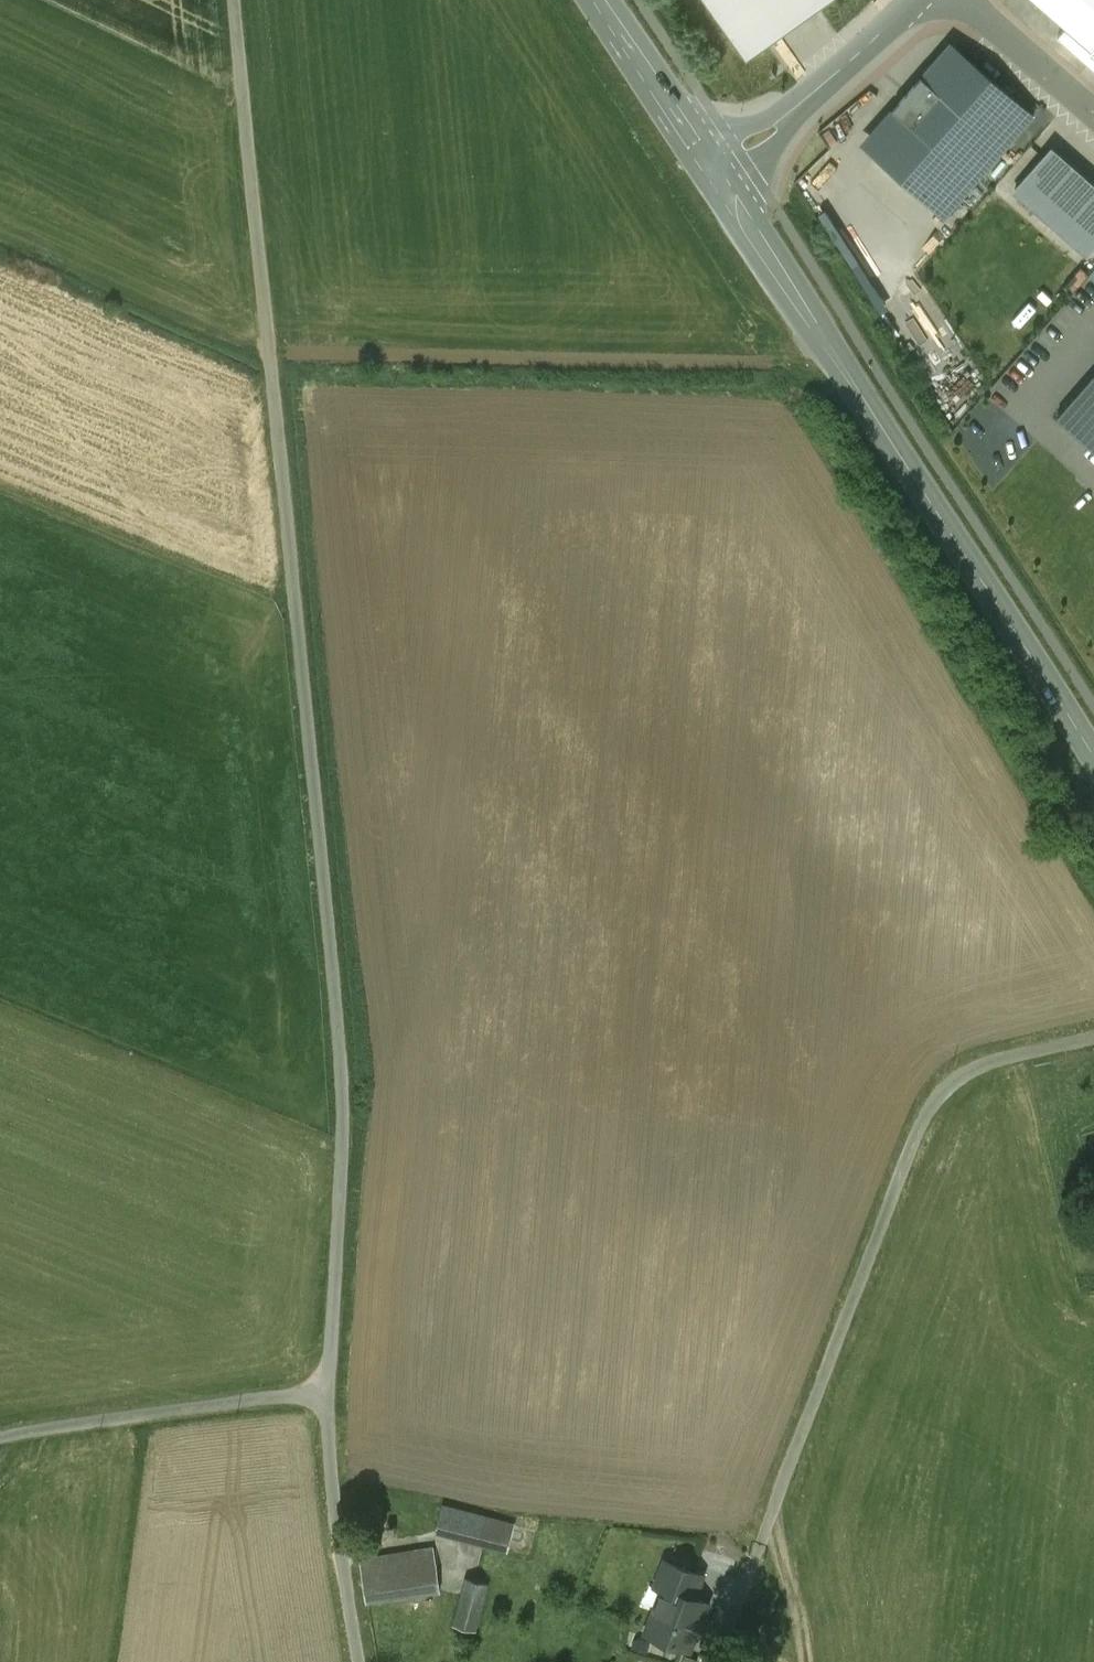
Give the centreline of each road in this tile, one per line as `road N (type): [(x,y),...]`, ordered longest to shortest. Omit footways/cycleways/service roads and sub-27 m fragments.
road 1 (secondary): [(1093,755),(716,165)]
road 2 (track): [(270,338),(227,334),(0,231)]
road 3 (unclassified): [(716,165),(777,128),(917,0)]
road 4 (secondary): [(716,165),(603,0)]
road 5 (residential): [(960,0),(1093,115)]

